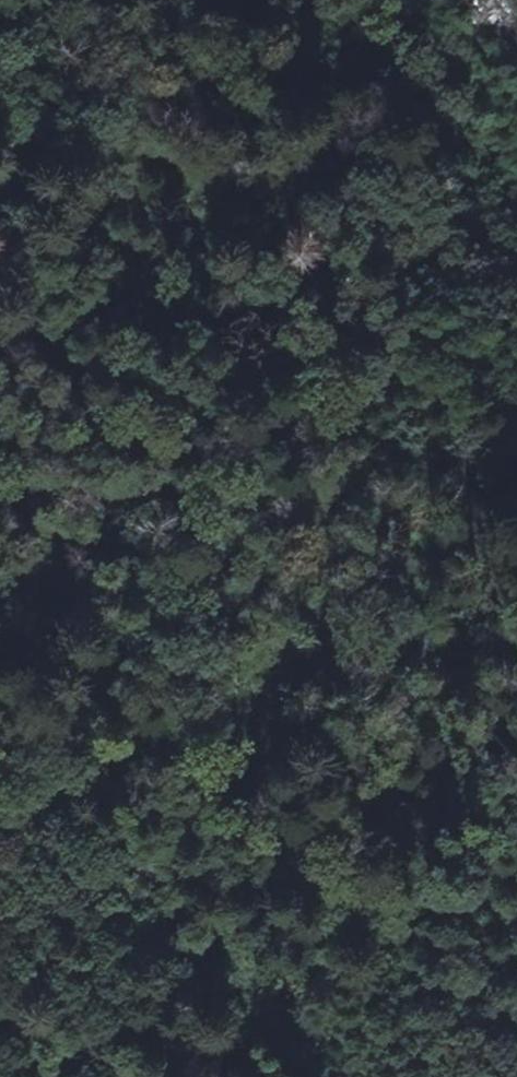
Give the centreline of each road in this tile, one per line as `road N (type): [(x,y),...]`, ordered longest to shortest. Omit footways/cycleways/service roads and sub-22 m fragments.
road 1 (track): [(291,0),(390,132),(454,178),(516,205)]

